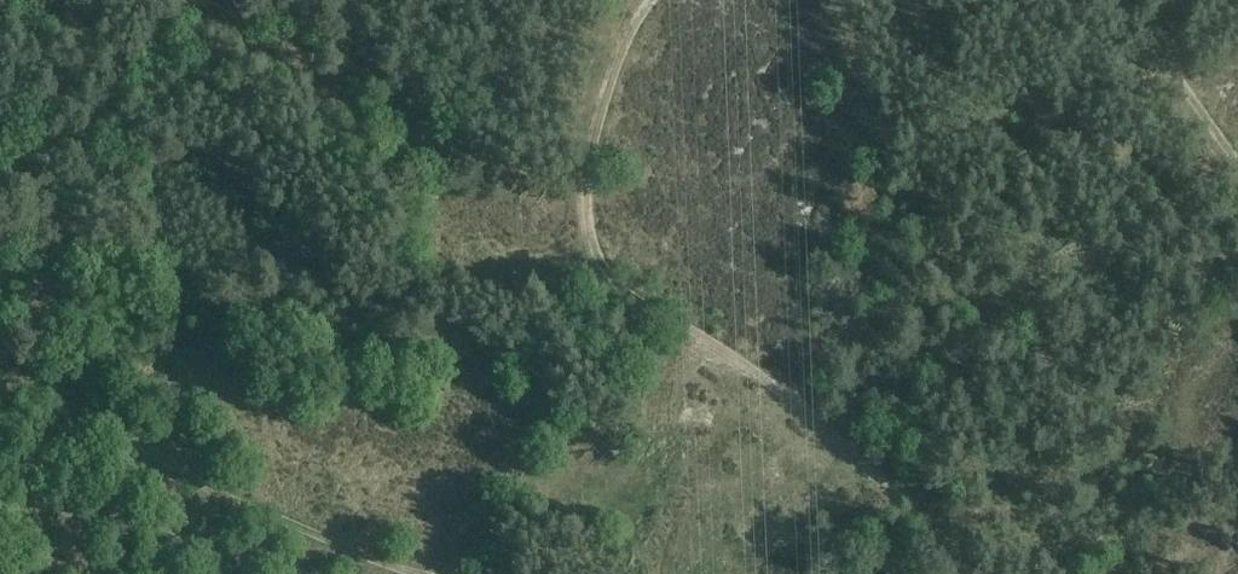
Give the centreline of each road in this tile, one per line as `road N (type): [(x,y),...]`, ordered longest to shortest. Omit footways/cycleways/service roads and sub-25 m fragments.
road 1 (track): [(947,573),(916,516),(848,443),(764,379),(626,294),(601,265),(587,233),(593,141),(615,62),(650,0)]
road 2 (track): [(0,361),(255,512),(348,554),(420,573)]
road 3 (track): [(1122,0),(1237,167)]

